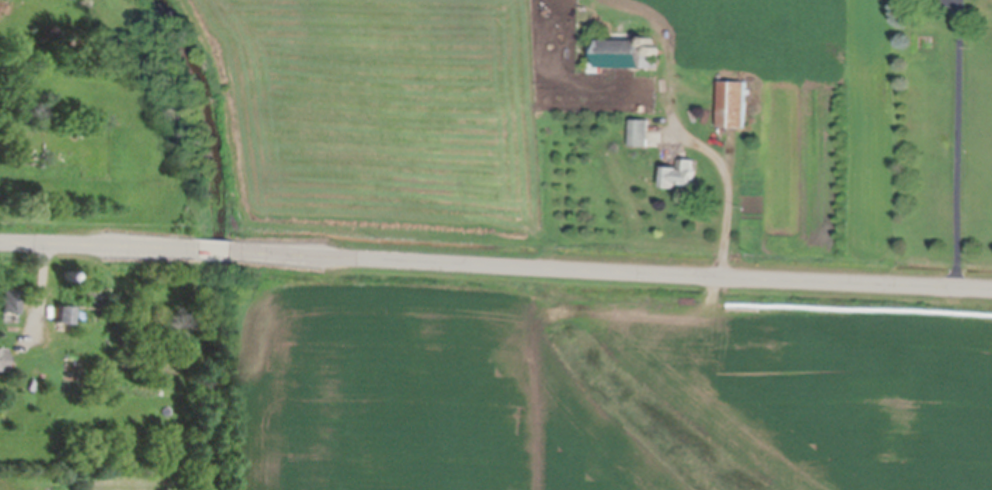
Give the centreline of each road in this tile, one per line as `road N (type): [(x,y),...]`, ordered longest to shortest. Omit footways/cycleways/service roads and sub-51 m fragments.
road 1 (residential): [(0,247),(991,289)]

